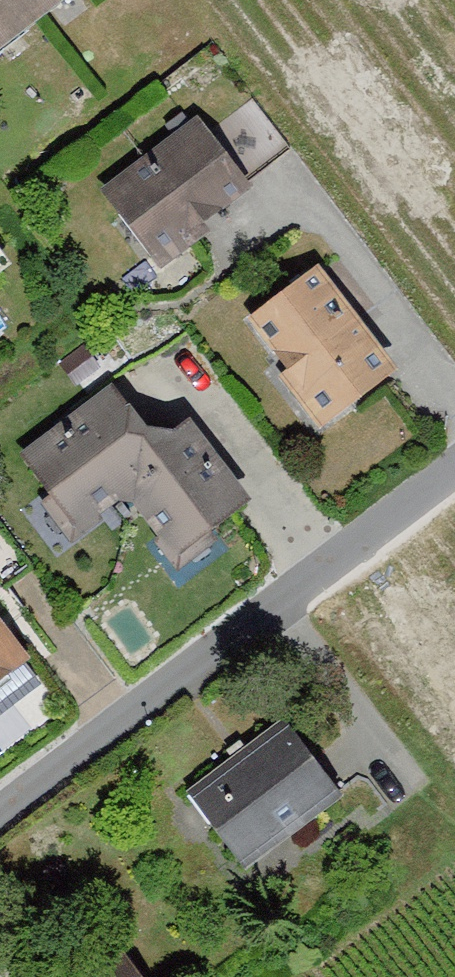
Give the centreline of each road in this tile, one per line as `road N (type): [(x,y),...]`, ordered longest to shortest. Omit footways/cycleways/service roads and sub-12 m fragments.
road 1 (residential): [(454,464),(0,809)]

